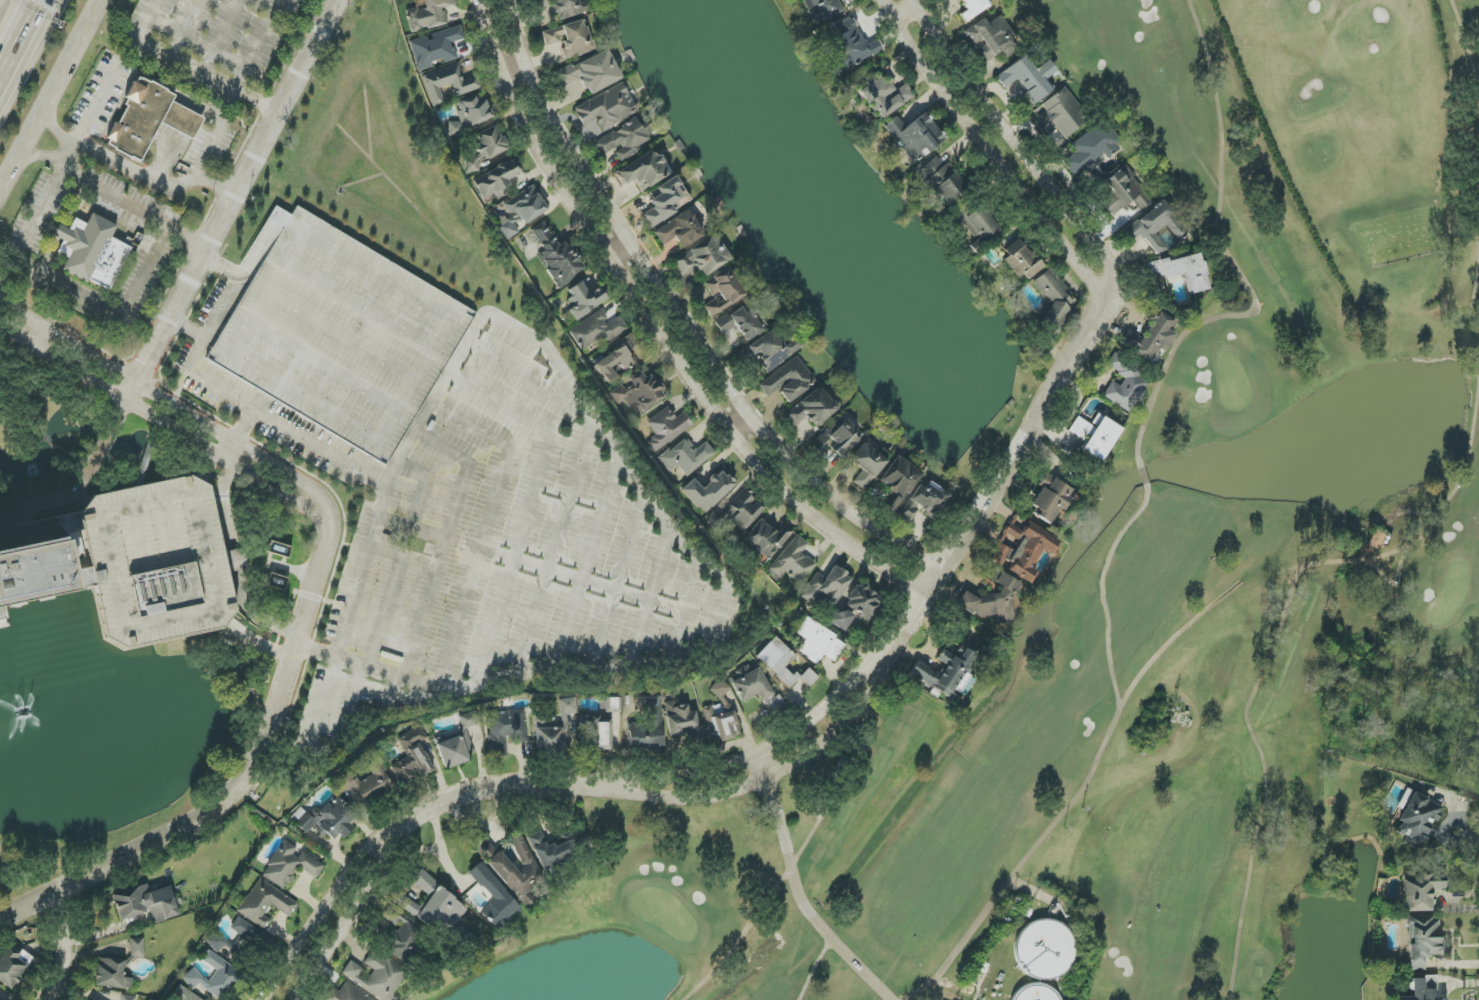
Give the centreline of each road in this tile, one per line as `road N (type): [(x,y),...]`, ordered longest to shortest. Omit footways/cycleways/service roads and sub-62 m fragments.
road 1 (residential): [(482,0),(502,77),(539,153),(696,389),(789,496),(922,599)]
road 2 (residential): [(941,572),(866,524),(754,416),(567,143),(530,67),(511,0)]
road 3 (residential): [(0,917),(175,832),(251,777),(287,690),(335,535),(334,515)]
road 4 (residential): [(138,383),(339,0)]
road 5 (residential): [(892,649),(1113,301)]
road 6 (residential): [(334,515),(306,485),(0,300)]
road 7 (residential): [(884,0),(940,90),(1113,301)]
road 8 (residential): [(1113,301),(1124,283),(1120,266),(958,67),(917,0)]
road 9 (residential): [(609,787),(676,800),(770,781),(858,713),(892,649)]
road 10 (residential): [(892,649),(760,753),(609,787)]
road 11 (residential): [(392,836),(444,800),(480,787),(609,787)]
road 12 (primary): [(0,198),(106,0)]
road 13 (residential): [(392,836),(356,865),(261,999)]
road 14 (residential): [(294,999),(367,891),(392,836)]

